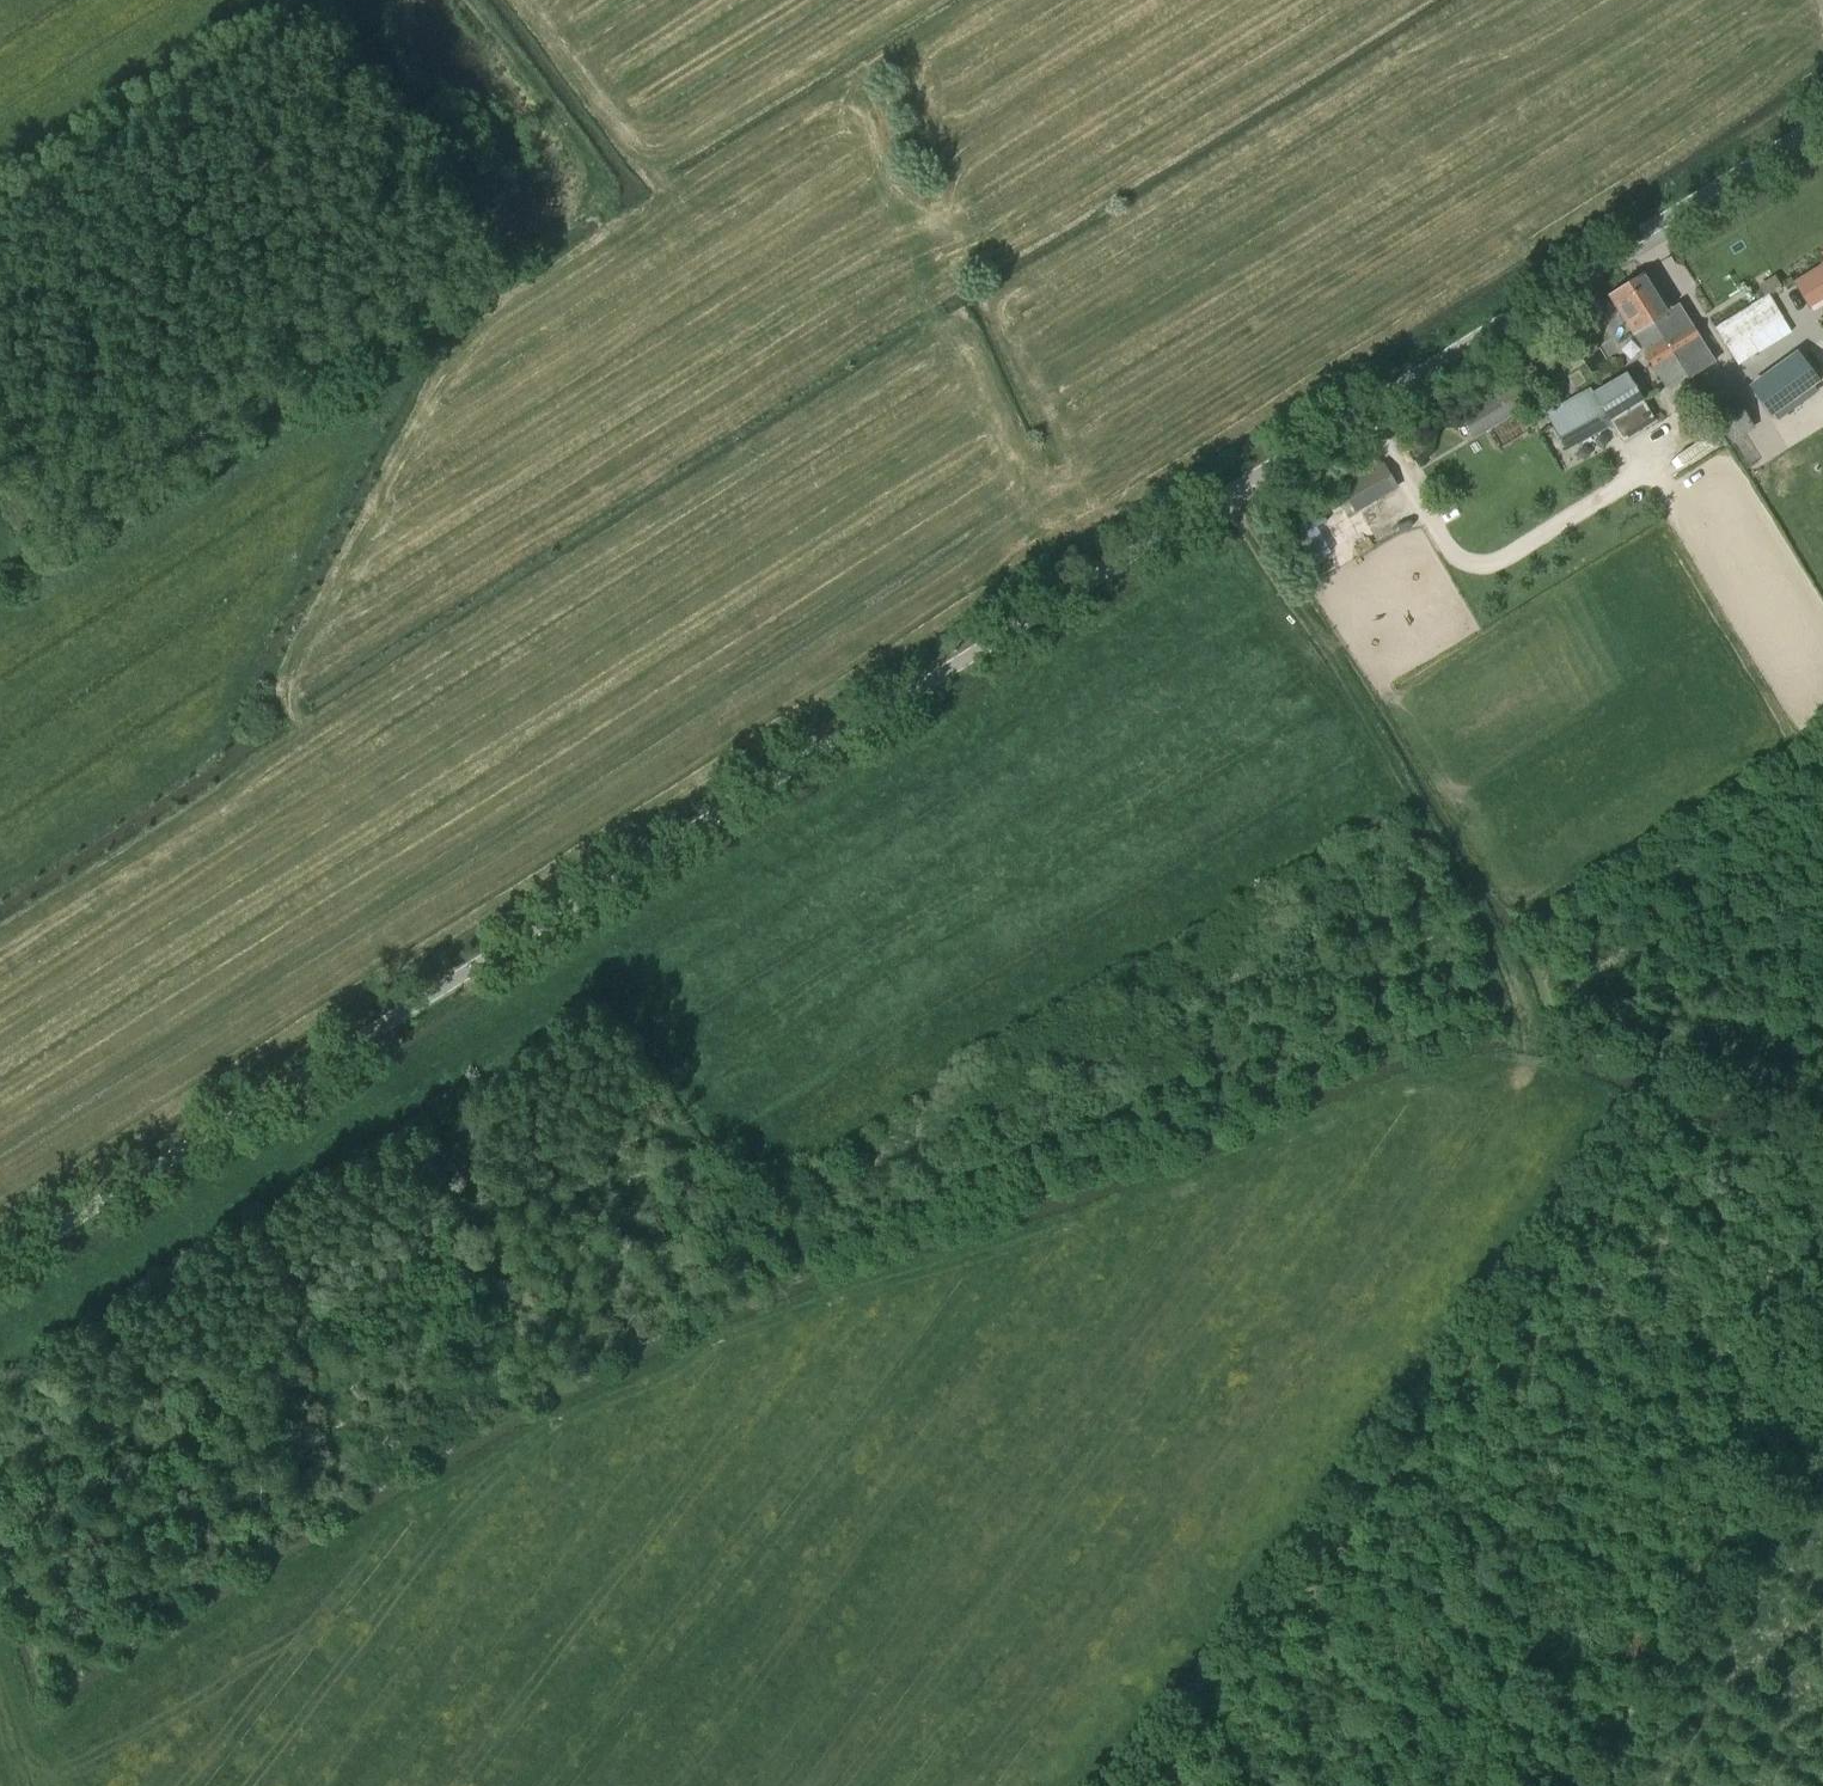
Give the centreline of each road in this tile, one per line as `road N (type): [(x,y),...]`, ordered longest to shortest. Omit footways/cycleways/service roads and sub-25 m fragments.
road 1 (unclassified): [(0,1266),(1822,118)]
road 2 (track): [(1223,497),(1487,928),(1527,1046),(1514,1090)]

